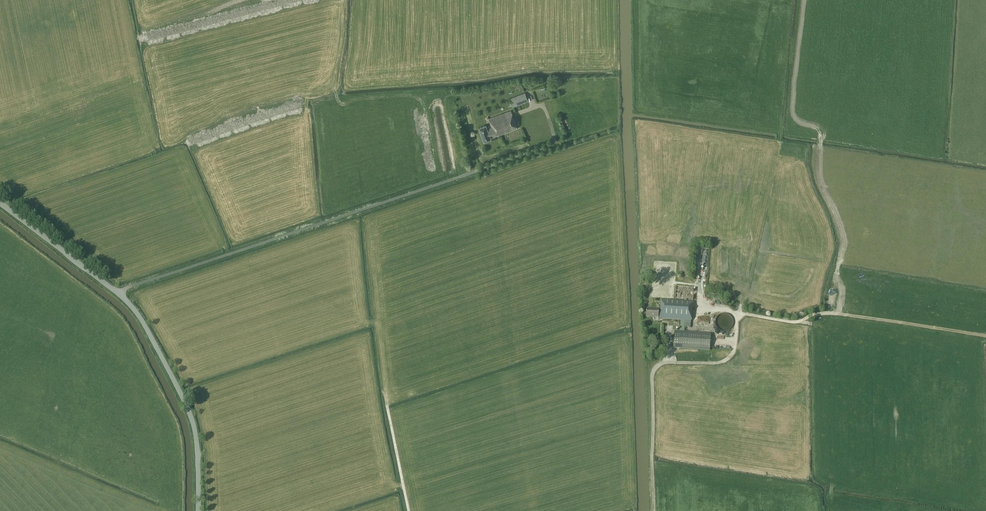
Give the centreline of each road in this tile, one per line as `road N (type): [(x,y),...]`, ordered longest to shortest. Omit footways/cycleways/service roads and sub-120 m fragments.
road 1 (tertiary): [(198,510),(194,423),(143,324),(116,292),(0,204)]

